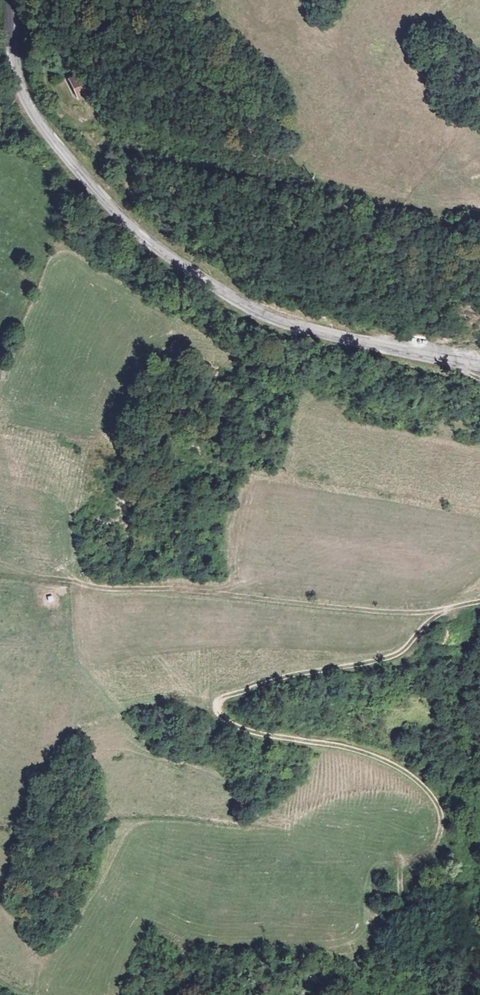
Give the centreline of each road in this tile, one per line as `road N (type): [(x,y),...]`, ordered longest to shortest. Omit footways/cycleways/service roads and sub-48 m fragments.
road 1 (tertiary): [(479,365),(298,329),(235,301),(156,250),(78,174),(22,94),(12,0)]
road 2 (track): [(398,892),(400,868),(424,856),(439,835),(442,814),(427,791),(354,750),(244,729),(216,703),(291,675),(385,658),(441,610)]
road 3 (track): [(0,575),(381,612),(479,602)]

